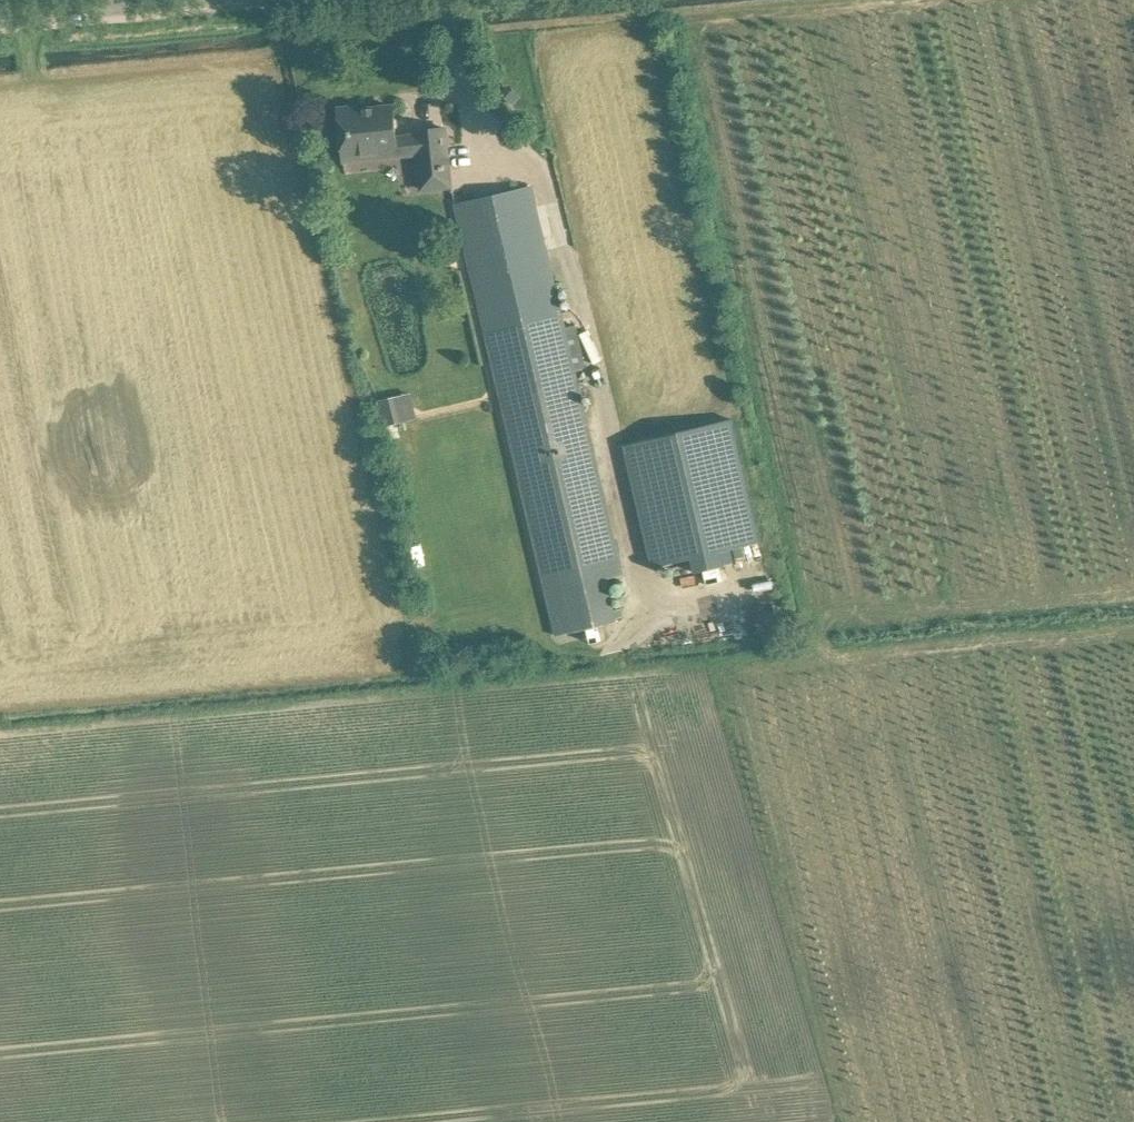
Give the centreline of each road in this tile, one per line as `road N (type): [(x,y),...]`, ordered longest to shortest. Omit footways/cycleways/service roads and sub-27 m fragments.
road 1 (unclassified): [(0,20),(220,0)]

